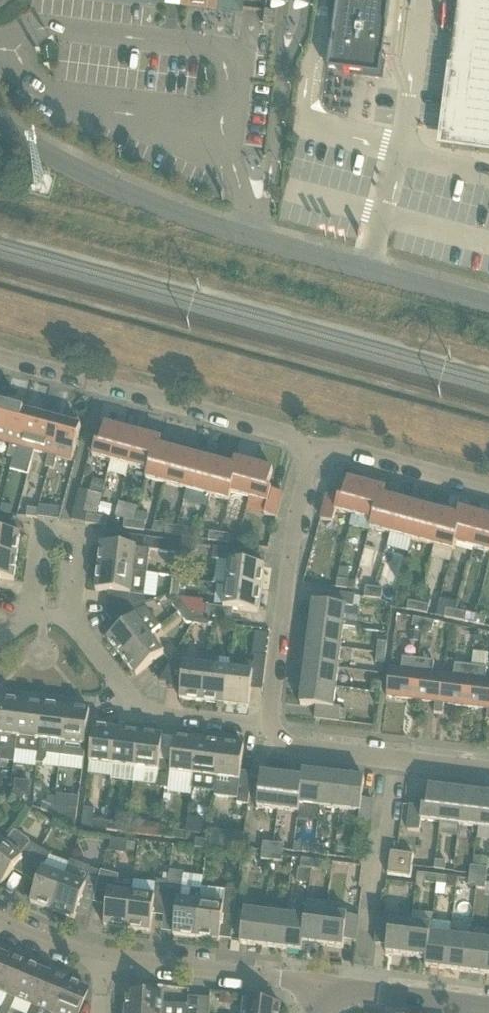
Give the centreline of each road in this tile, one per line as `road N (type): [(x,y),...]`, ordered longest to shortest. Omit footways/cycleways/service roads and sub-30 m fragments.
road 1 (unclassified): [(488,305),(152,204),(0,129)]
road 2 (residential): [(314,442),(0,357)]
road 3 (residential): [(271,724),(296,510),(314,442)]
road 4 (residential): [(72,625),(135,708),(271,724)]
road 5 (residential): [(320,986),(100,953)]
road 6 (residential): [(72,625),(82,538),(63,529),(37,539),(28,619)]
road 7 (residential): [(488,489),(314,442)]
road 8 (tertiary): [(488,1007),(320,986)]
road 9 (residential): [(271,724),(292,745),(396,760)]
road 10 (residential): [(396,760),(371,892)]

